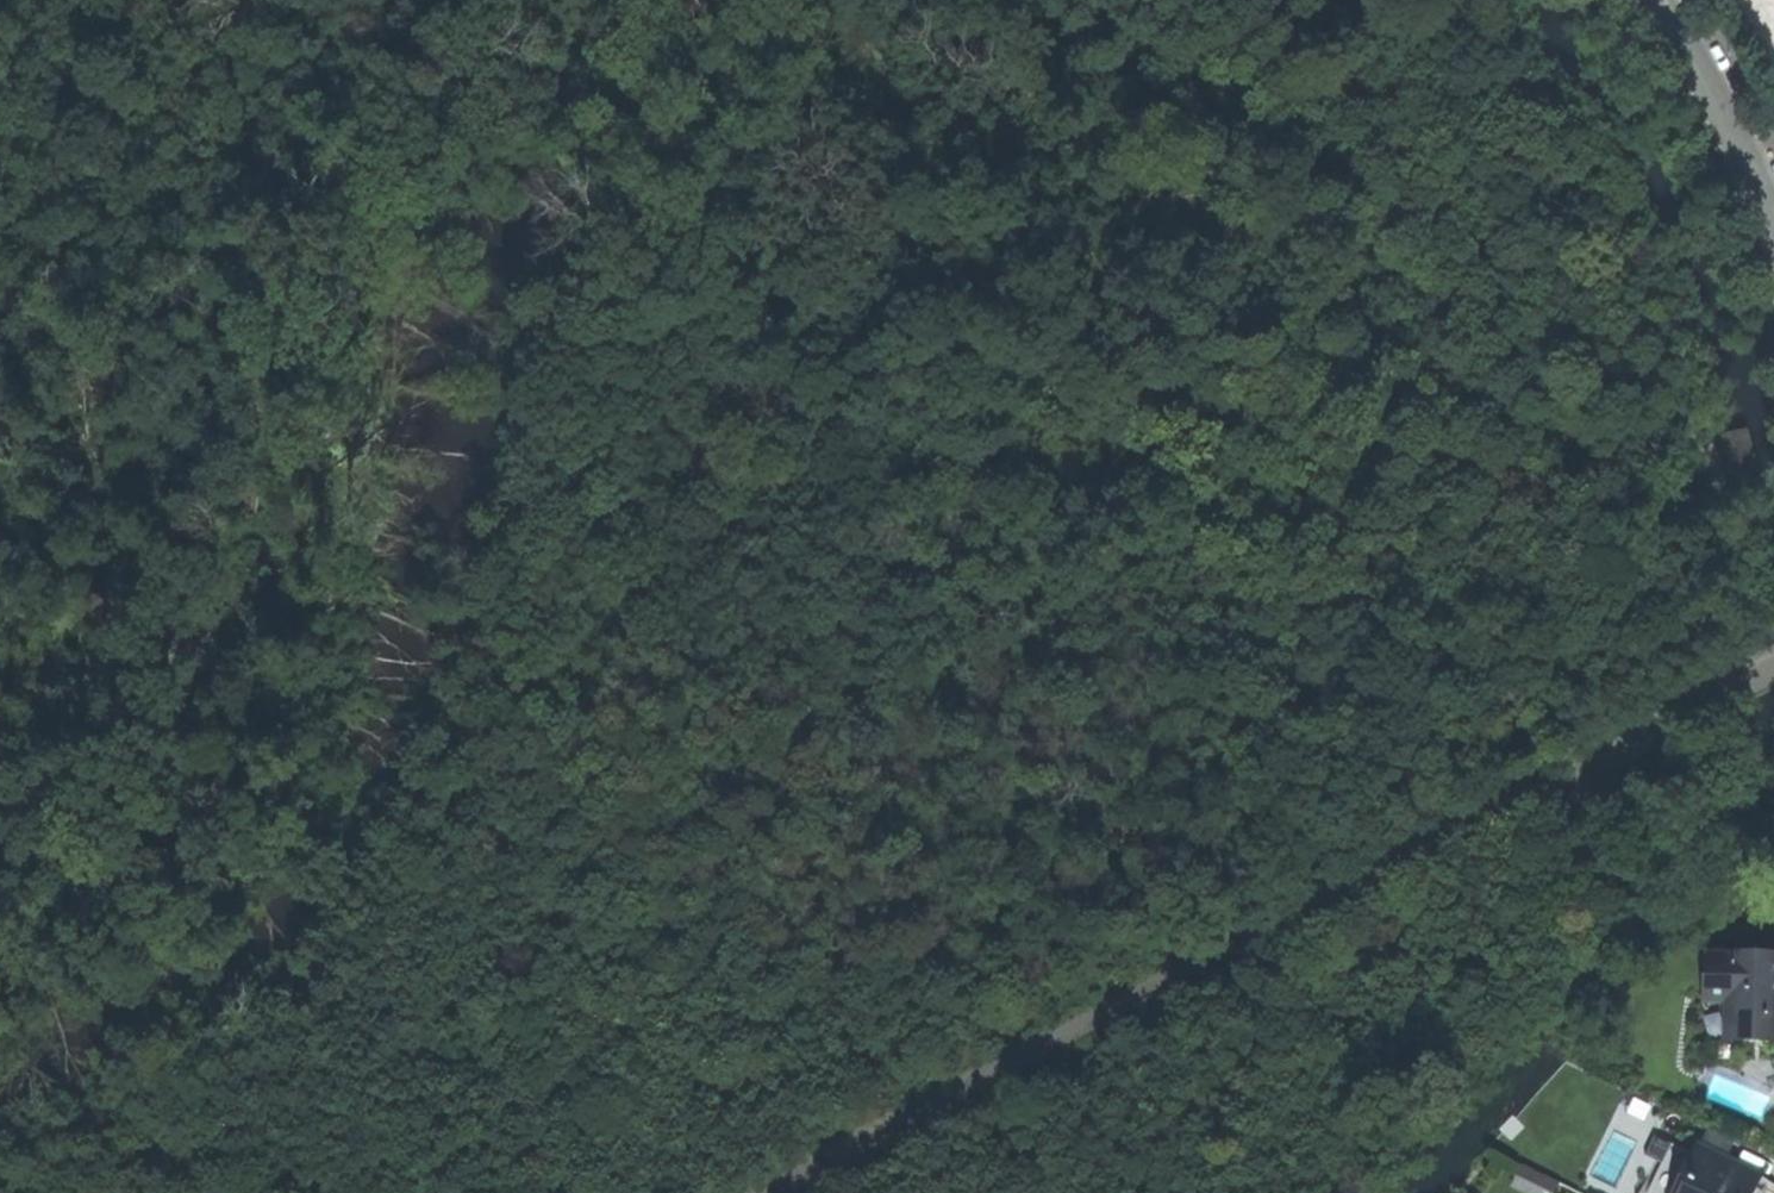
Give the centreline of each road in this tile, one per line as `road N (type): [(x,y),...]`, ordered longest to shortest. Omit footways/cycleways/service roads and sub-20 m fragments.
road 1 (unclassified): [(1773,670),(764,1192)]
road 2 (track): [(1574,774),(1567,854),(1393,1057),(1350,1120),(1329,1192)]
road 3 (residential): [(1773,215),(1706,66),(1663,0)]

